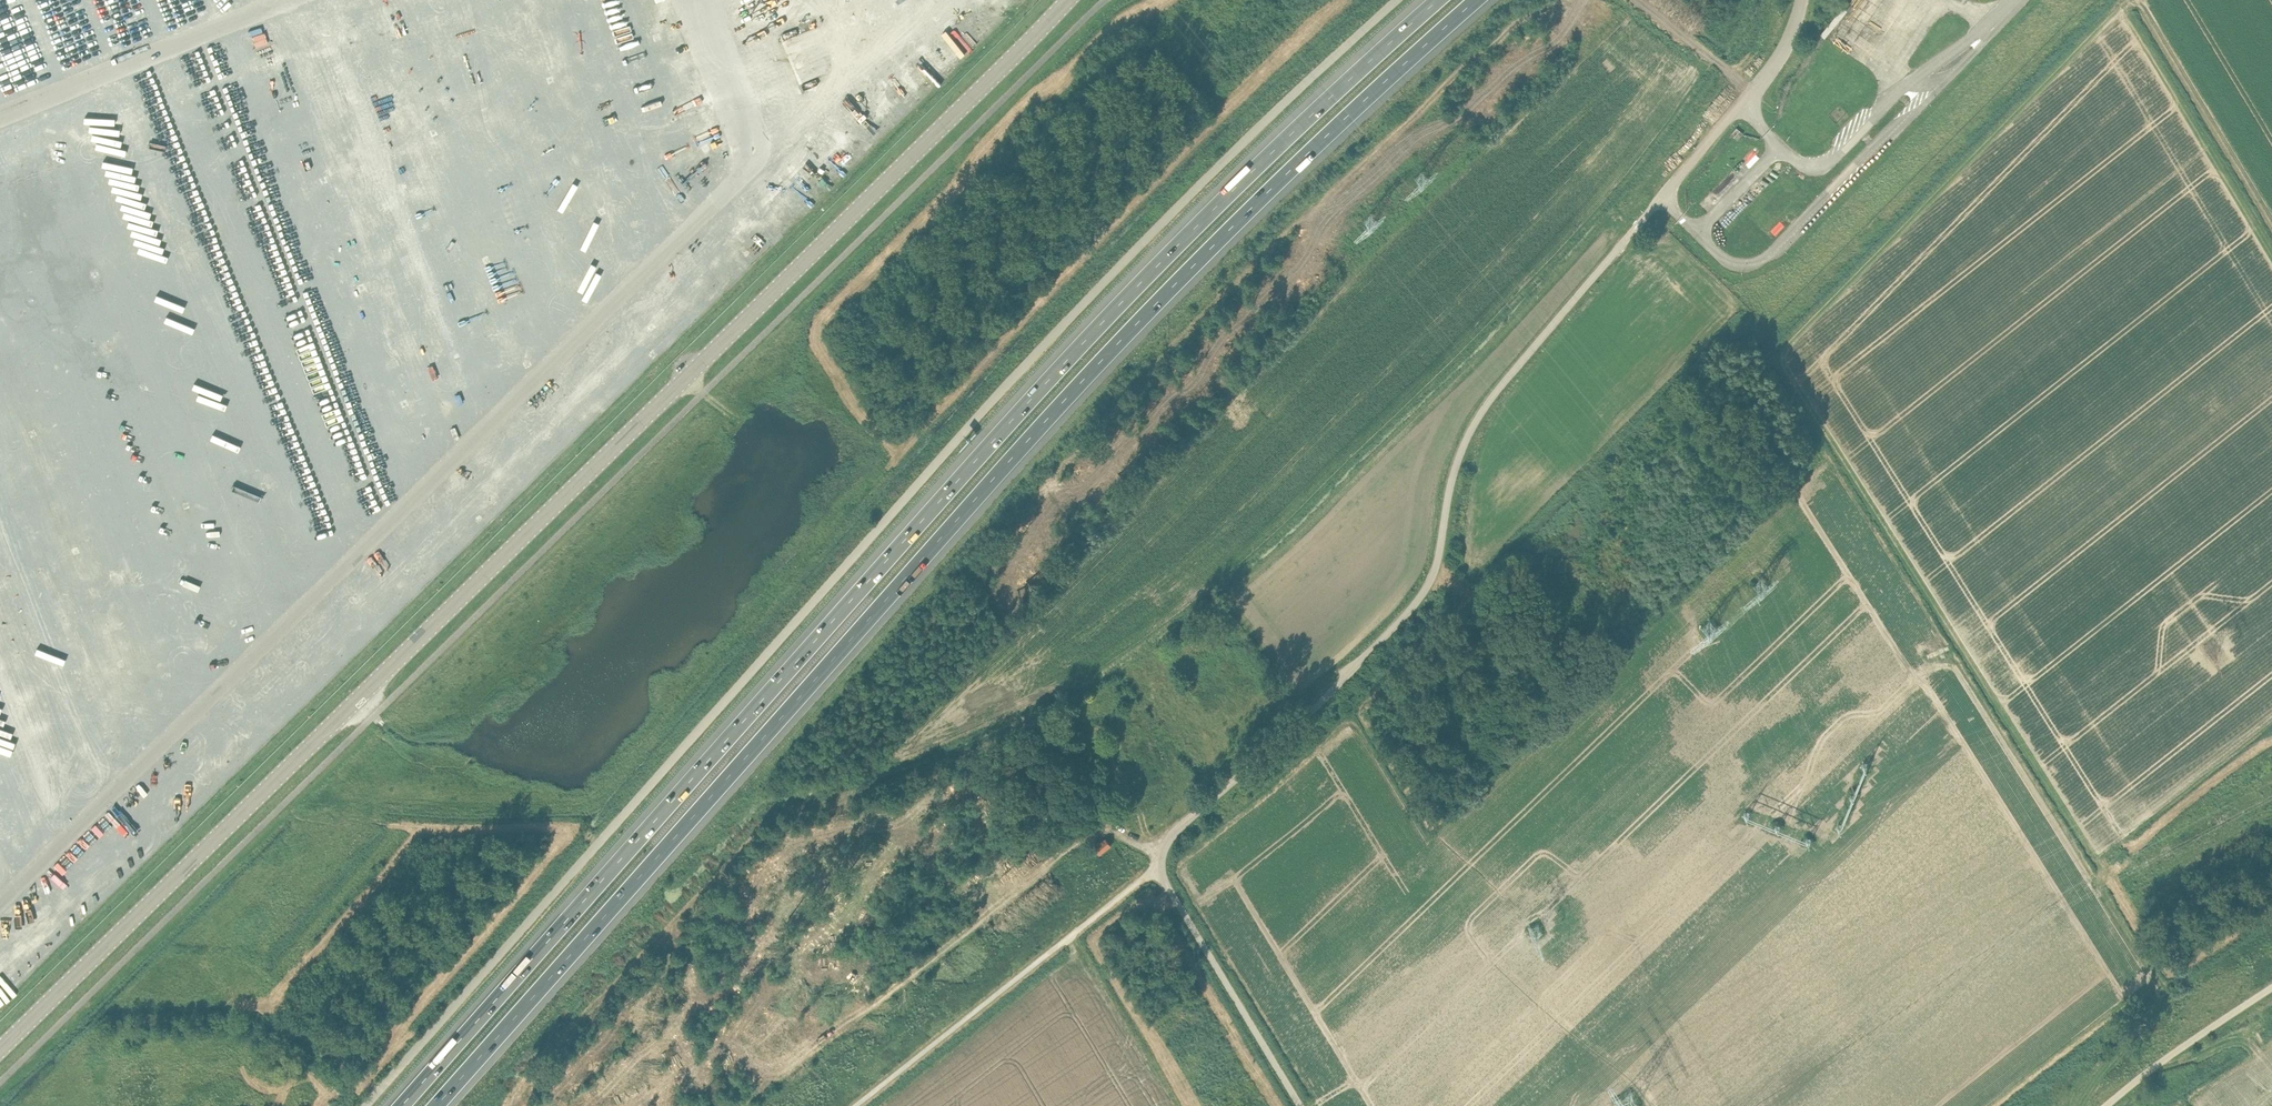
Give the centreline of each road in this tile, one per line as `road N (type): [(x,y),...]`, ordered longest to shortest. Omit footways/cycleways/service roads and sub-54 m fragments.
road 1 (motorway): [(436,1105),(1073,391),(1248,210),(1476,0)]
road 2 (motorway): [(1438,0),(1261,162),(1020,409),(402,1105)]
road 3 (unclassified): [(1398,0),(1077,309),(365,1105)]
road 4 (unclassified): [(0,1057),(1064,0)]
road 5 (unclassified): [(1301,1105),(1159,863),(1183,829),(1418,600),(1432,580),(1453,478),(1478,419),(1781,57),(1803,0)]
road 6 (unclassified): [(2107,1105),(2271,988)]

